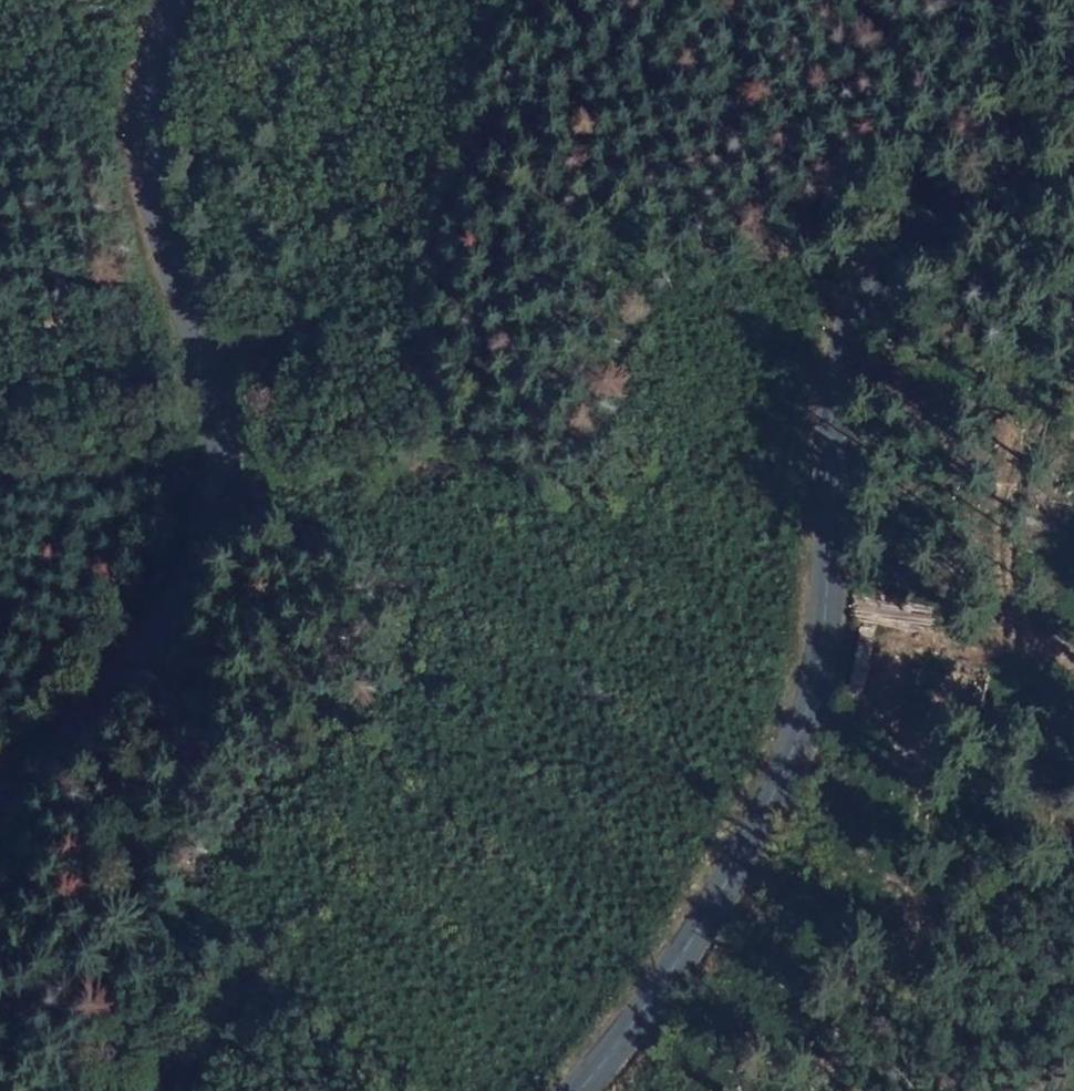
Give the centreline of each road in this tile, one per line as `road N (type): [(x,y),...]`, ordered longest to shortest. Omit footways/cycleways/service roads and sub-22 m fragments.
road 1 (secondary): [(1073,190),(966,201),(915,234),(857,313),(833,418),(828,603),(816,677),(704,920),(632,1028),(574,1090)]
road 2 (secondary): [(181,0),(152,96),(148,151),(216,415),(218,495),(203,556),(147,656),(31,807),(0,832)]

